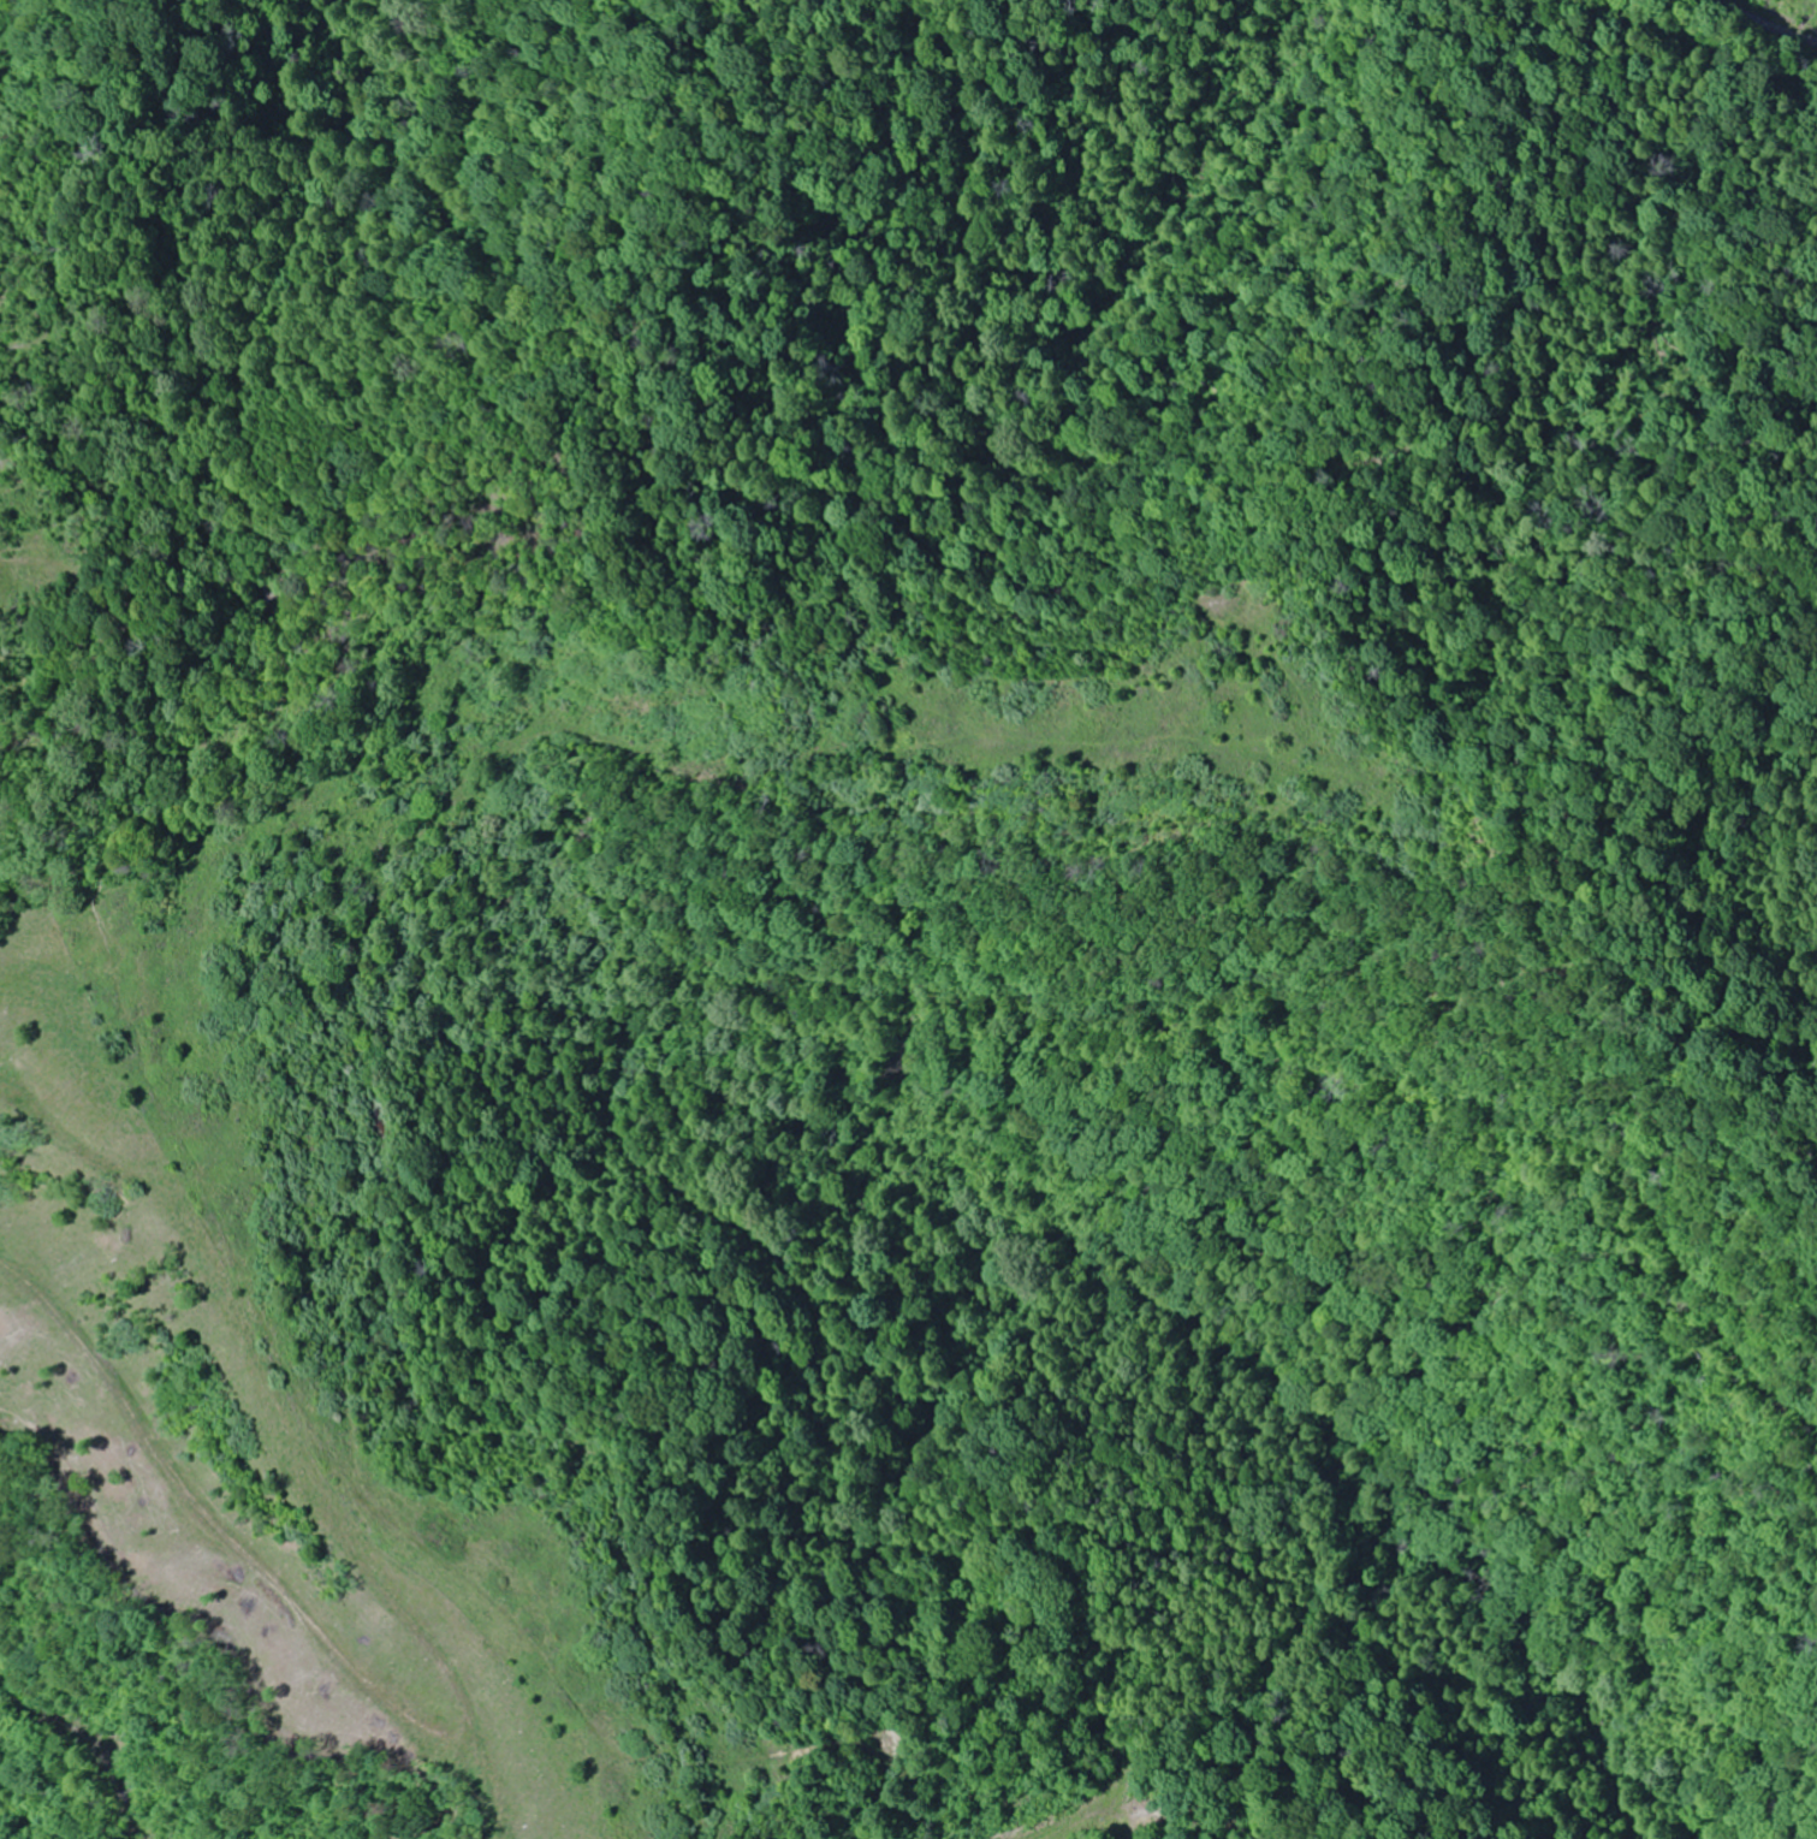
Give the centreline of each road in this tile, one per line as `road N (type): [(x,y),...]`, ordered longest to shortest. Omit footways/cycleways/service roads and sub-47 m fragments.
road 1 (residential): [(1816,142),(1570,0)]

